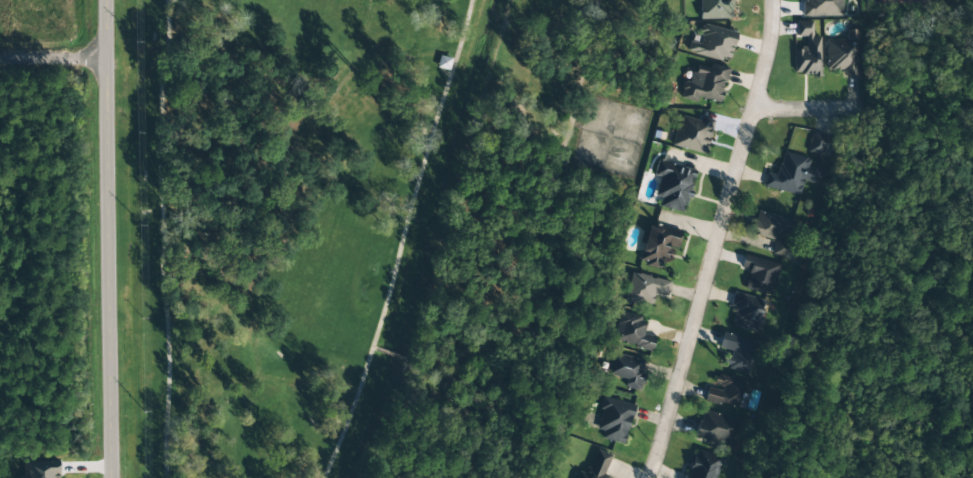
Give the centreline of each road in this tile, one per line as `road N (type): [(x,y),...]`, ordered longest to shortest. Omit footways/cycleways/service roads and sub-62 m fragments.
road 1 (residential): [(647,477),(769,48),(773,0)]
road 2 (tertiary): [(106,0),(111,477)]

